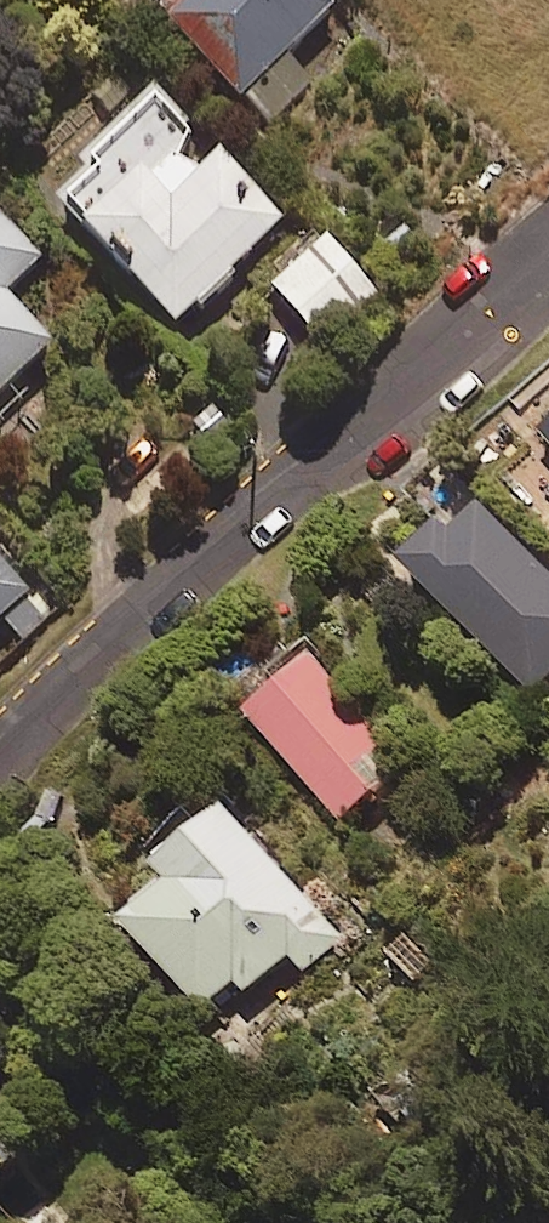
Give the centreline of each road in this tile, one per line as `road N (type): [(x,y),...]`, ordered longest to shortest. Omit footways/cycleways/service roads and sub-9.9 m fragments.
road 1 (residential): [(0,767),(548,266)]

